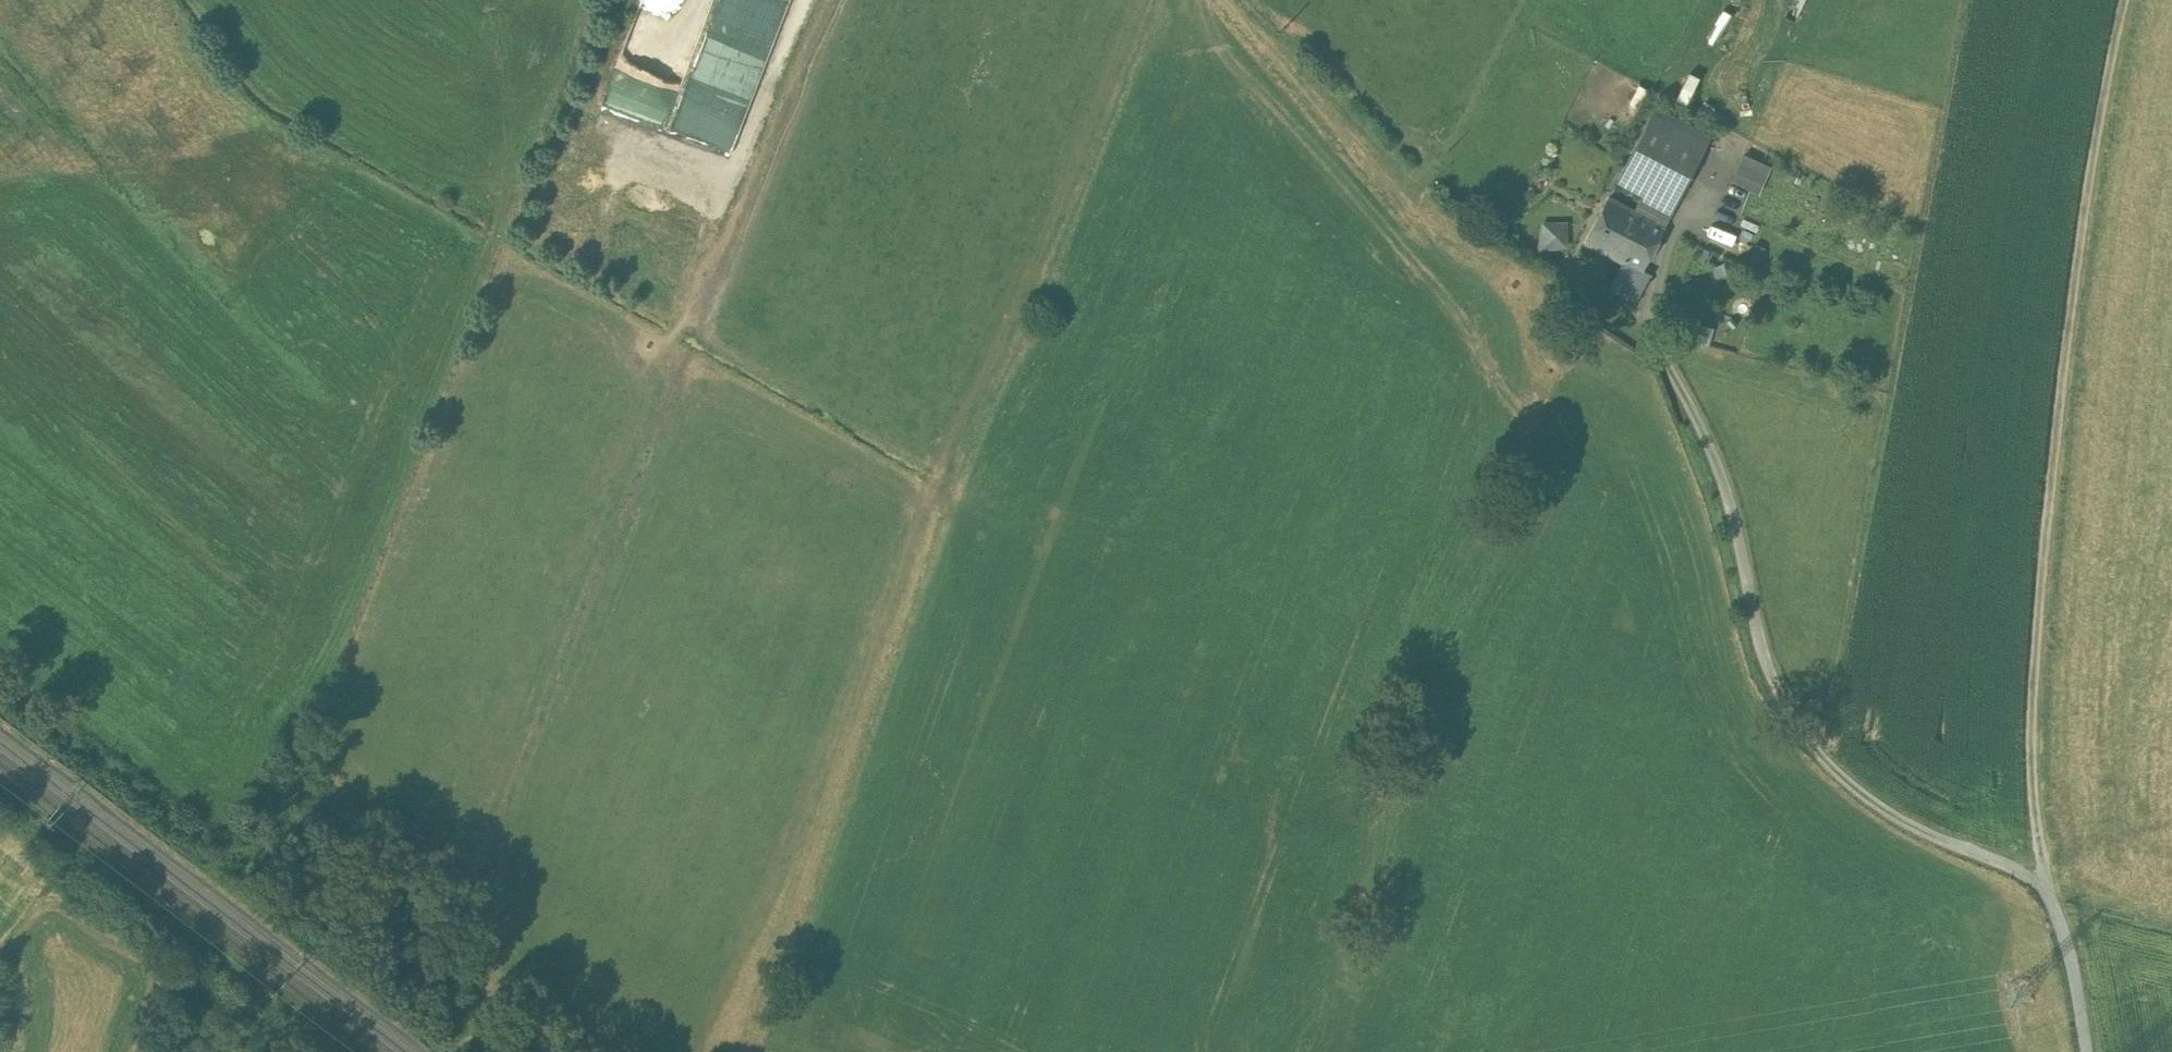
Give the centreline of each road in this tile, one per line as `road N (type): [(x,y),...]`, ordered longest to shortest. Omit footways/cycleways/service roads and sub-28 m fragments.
road 1 (track): [(2046,889),(1863,794),(1818,754),(1785,707),(1762,649),(1729,501),(1646,322),(1563,280),(1404,174),(1238,0)]
road 2 (track): [(2125,0),(2108,68),(2063,423),(2031,760),(2046,889)]
road 3 (track): [(2088,1051),(2068,948),(2046,889)]
road 4 (track): [(1646,322),(1665,250),(1700,178)]

